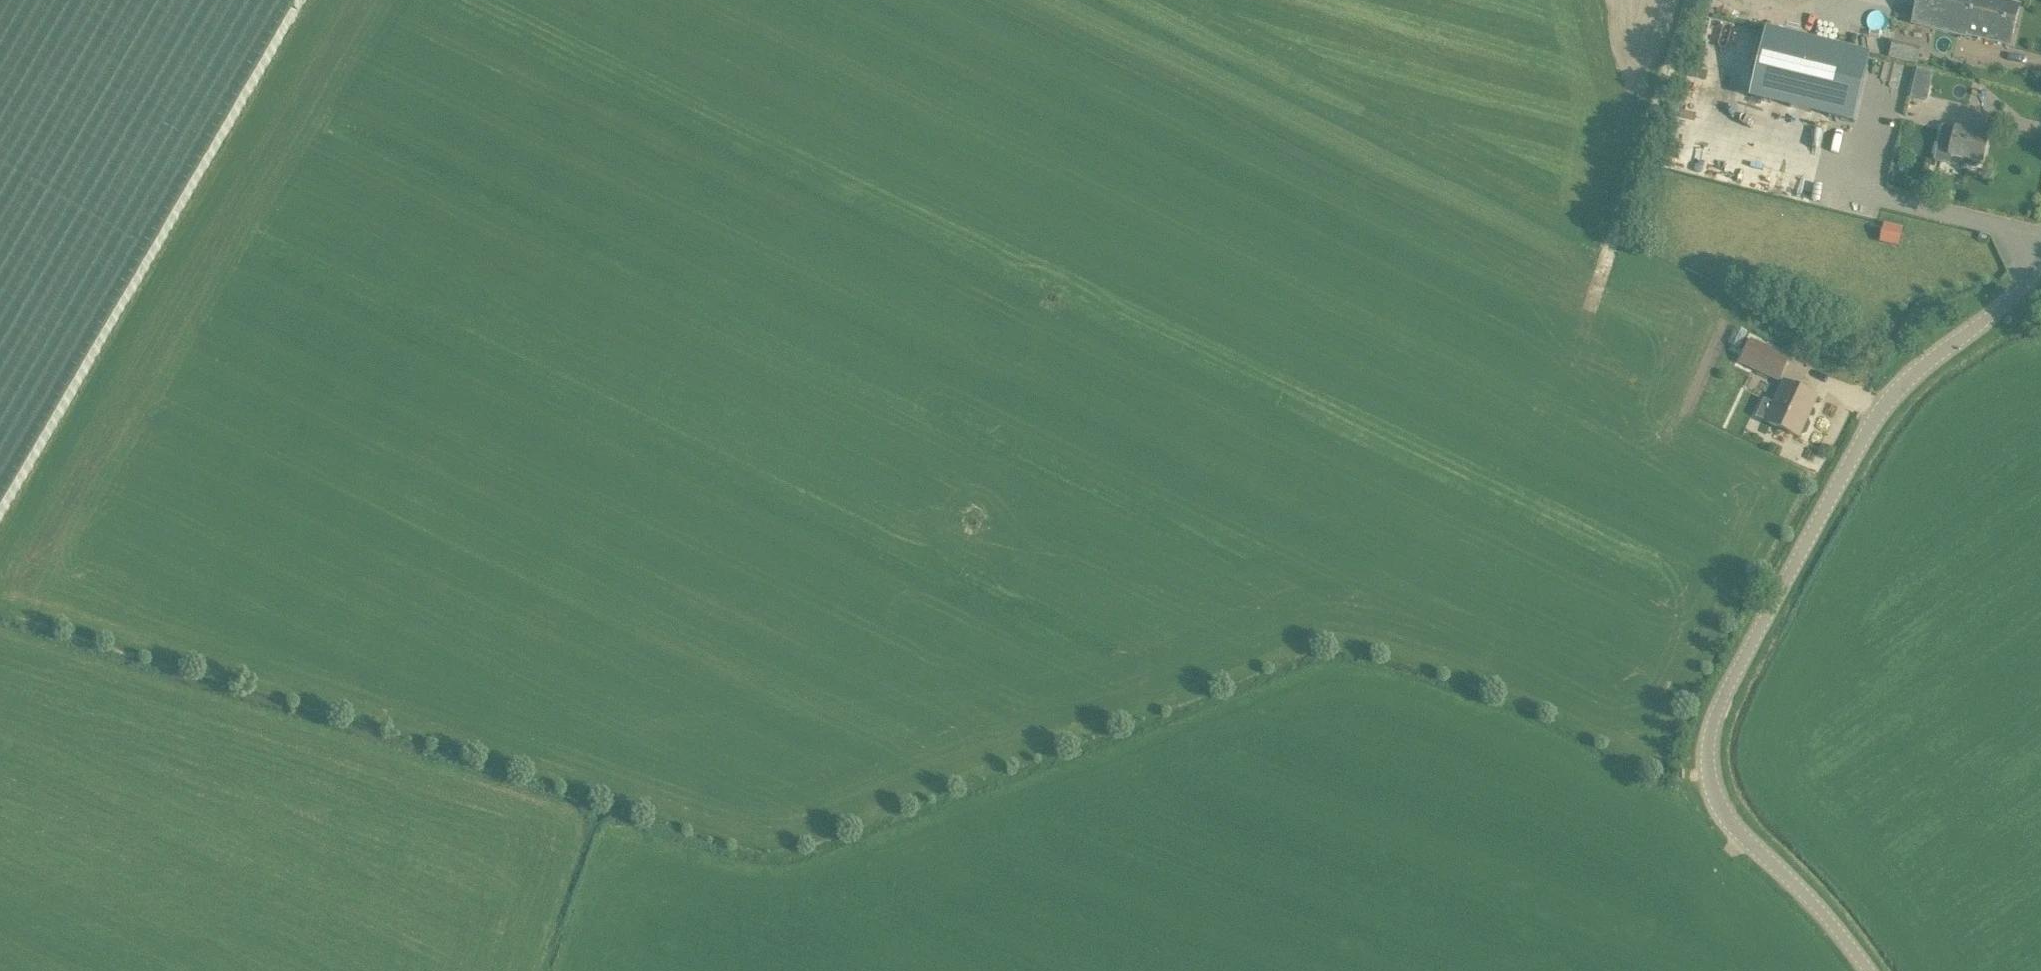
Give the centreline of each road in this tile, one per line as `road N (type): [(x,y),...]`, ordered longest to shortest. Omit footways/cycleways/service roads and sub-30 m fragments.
road 1 (tertiary): [(1868,970),(1722,805),(1712,735),(1867,431),(1933,357),(2040,267)]

